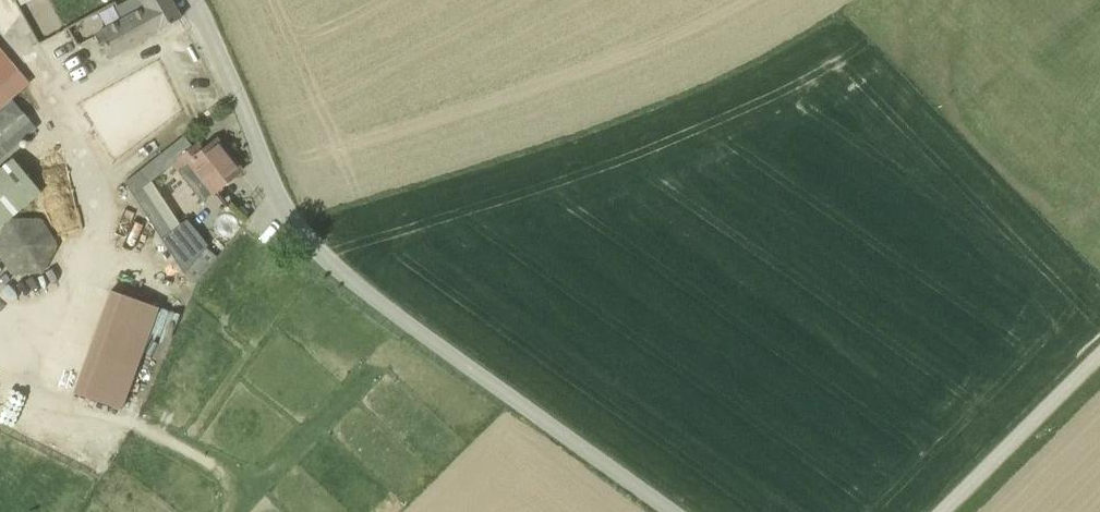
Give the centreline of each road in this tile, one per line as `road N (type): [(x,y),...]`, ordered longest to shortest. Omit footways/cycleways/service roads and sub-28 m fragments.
road 1 (unclassified): [(671,511),(300,235),(192,0)]
road 2 (unclassified): [(942,511),(1099,355)]

